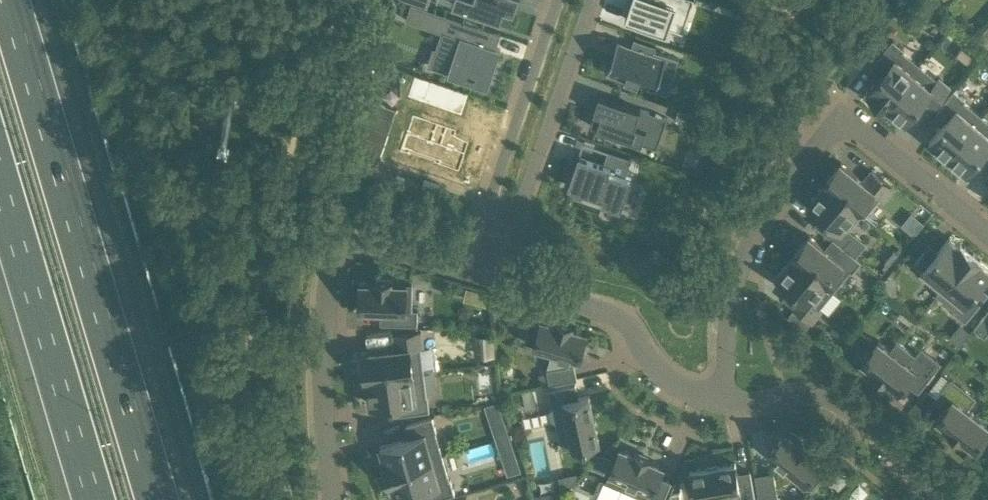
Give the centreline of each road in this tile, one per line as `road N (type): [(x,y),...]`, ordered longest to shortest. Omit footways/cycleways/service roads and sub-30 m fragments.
road 1 (motorway): [(163,499),(14,0)]
road 2 (residential): [(719,400),(744,255),(769,205),(834,131),(865,134),(987,232)]
road 3 (residential): [(481,276),(372,245),(347,247),(337,257),(322,383),(332,499)]
road 4 (motorway): [(0,201),(88,499)]
road 5 (residential): [(719,400),(667,380),(619,318),(481,276)]
road 6 (residential): [(935,499),(893,443),(842,404),(815,394),(719,400)]
road 7 (residential): [(499,219),(522,200),(590,0)]
road 8 (residential): [(558,0),(493,191),(499,219)]

